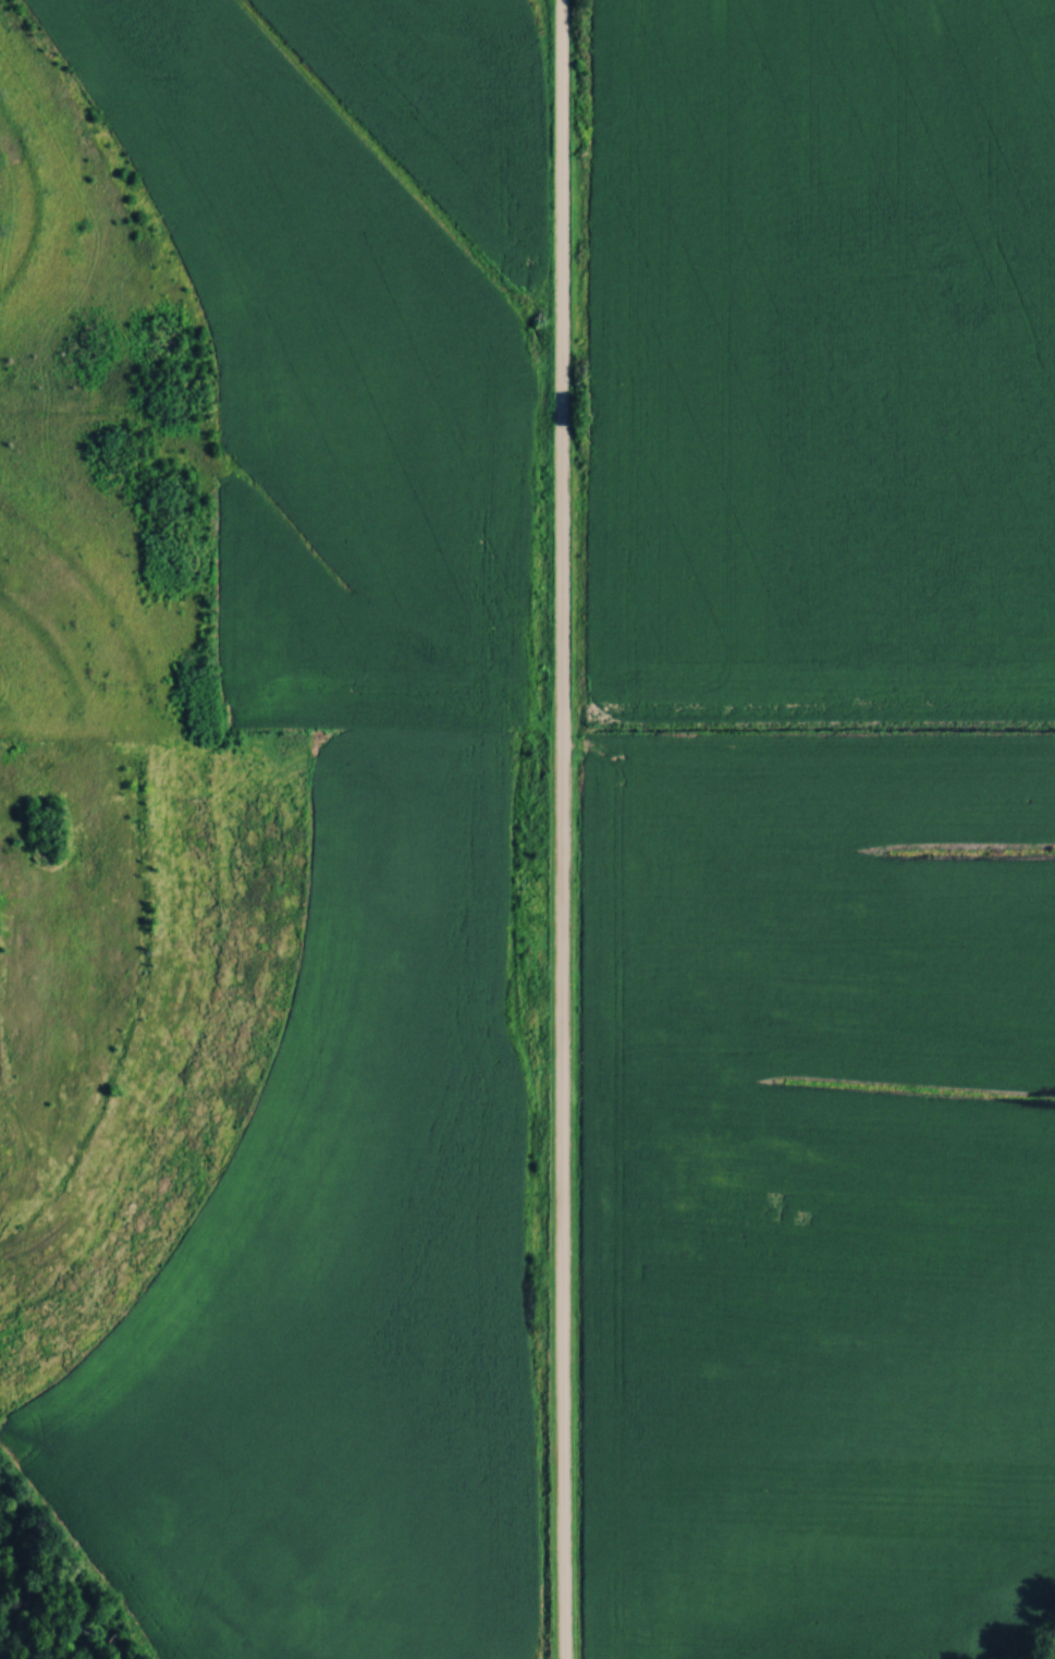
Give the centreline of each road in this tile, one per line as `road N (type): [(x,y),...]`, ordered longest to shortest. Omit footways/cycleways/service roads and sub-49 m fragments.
road 1 (residential): [(568,1658),(563,0)]

